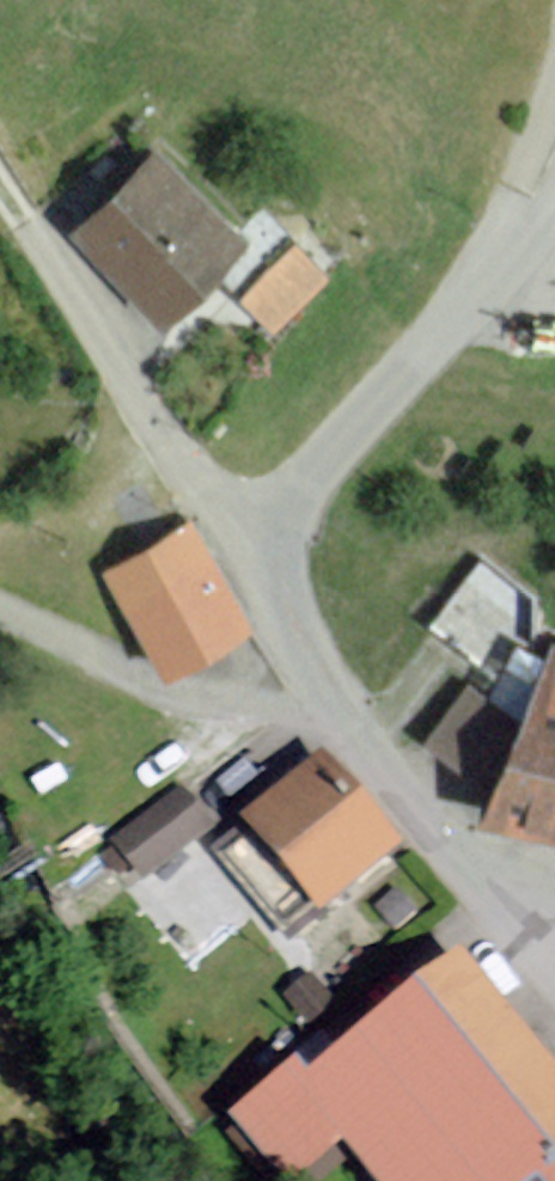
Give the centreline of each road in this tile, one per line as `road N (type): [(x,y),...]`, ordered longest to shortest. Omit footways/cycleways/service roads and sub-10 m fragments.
road 1 (residential): [(554,960),(372,763),(235,533)]
road 2 (residential): [(235,533),(464,306),(554,194)]
road 3 (residential): [(235,533),(0,197)]

